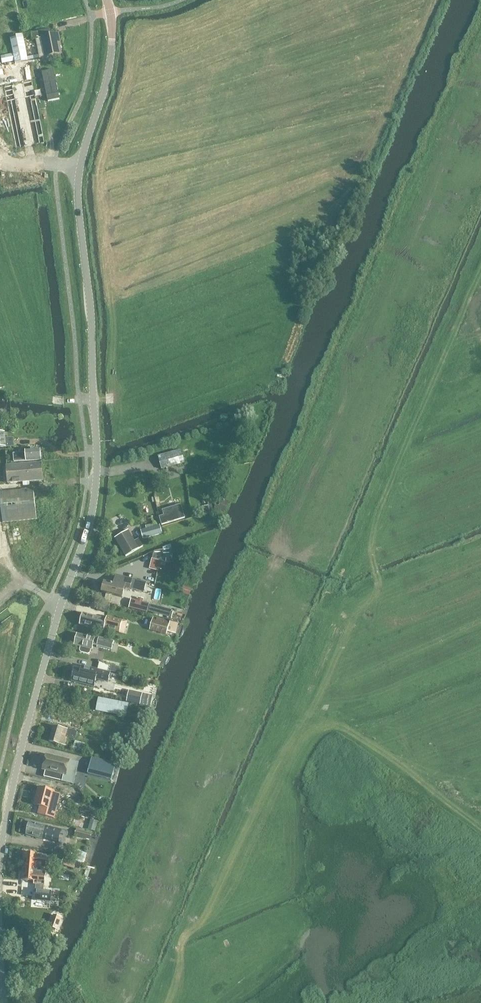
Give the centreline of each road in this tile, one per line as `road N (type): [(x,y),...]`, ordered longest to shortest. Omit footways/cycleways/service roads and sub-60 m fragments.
road 1 (track): [(127,1002),(198,803),(264,661),(261,602),(333,442),(346,356),(480,43)]
road 2 (tertiary): [(0,862),(22,745),(95,493),(91,314),(77,186),(111,59),(107,0)]
road 3 (track): [(169,1002),(178,945),(232,851),(285,729),(344,625),(377,592),(373,540),(480,253)]
road 4 (track): [(109,393),(114,328),(100,170),(139,47),(245,0)]
road 5 (track): [(58,197),(37,201),(30,217),(49,394),(55,401),(110,399)]

